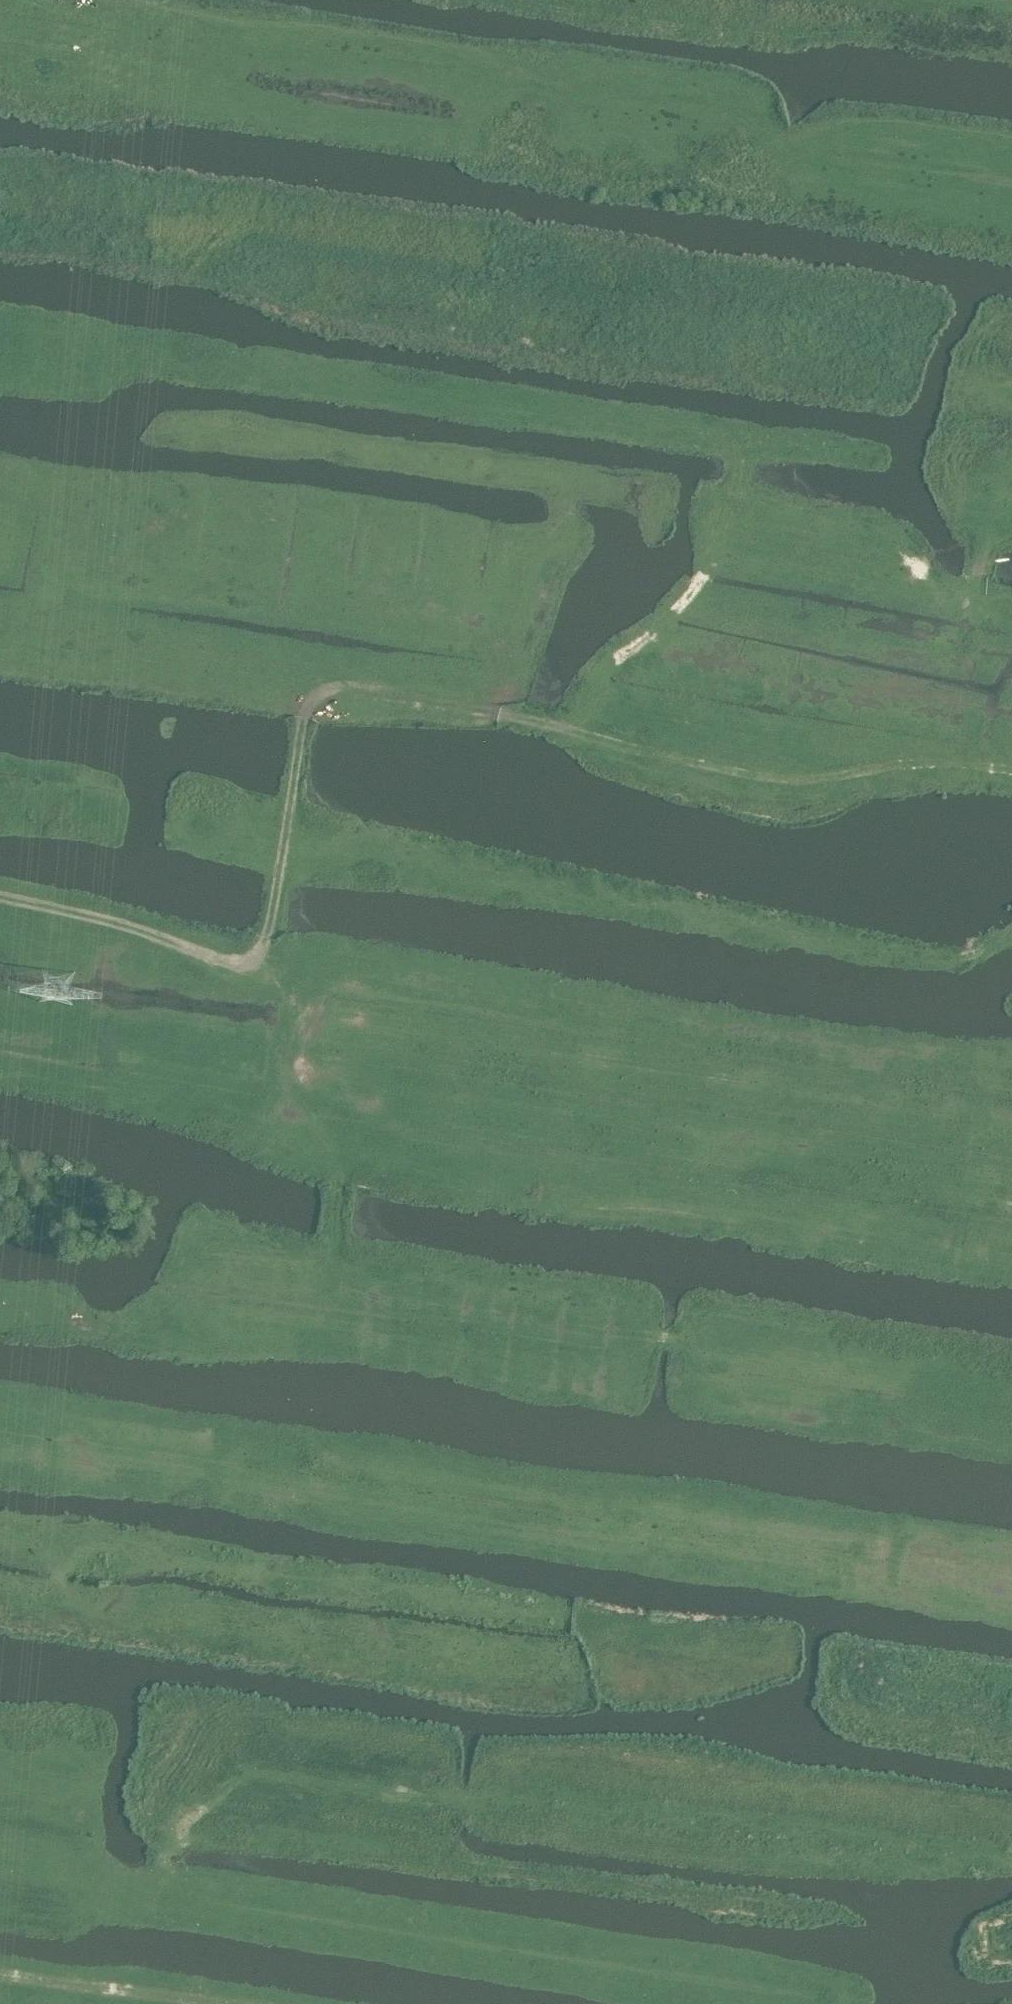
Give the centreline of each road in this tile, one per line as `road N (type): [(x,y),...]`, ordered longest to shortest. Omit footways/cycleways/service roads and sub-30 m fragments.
road 1 (track): [(0,892),(238,960),(258,950),(271,919),(301,718),(315,694),(338,687),(373,688),(793,776),(930,758),(1011,769)]
road 2 (track): [(560,727),(581,712),(612,659),(672,611),(703,570),(741,452)]
road 3 (track): [(236,2003),(0,1974)]

